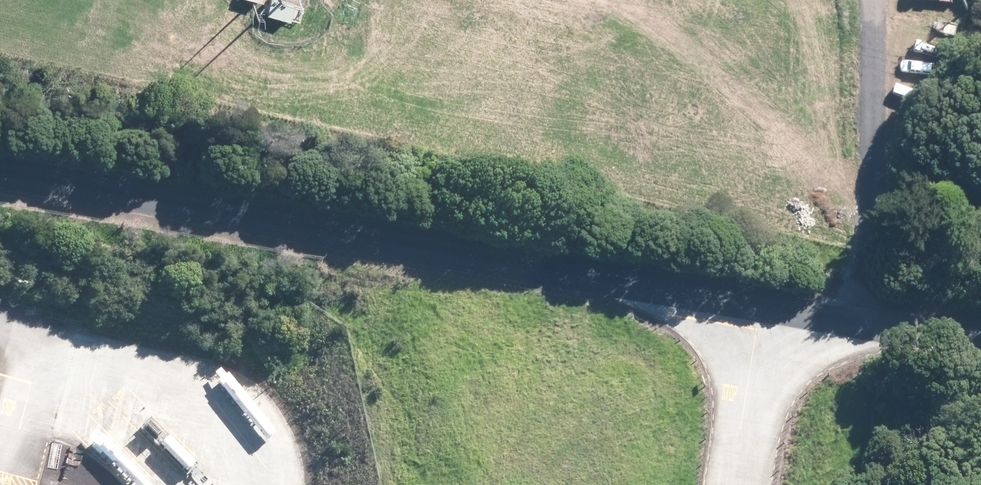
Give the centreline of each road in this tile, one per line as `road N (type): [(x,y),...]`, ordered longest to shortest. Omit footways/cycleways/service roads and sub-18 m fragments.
road 1 (unclassified): [(980,346),(0,158)]
road 2 (track): [(215,484),(188,392),(0,339)]
road 3 (track): [(780,307),(754,484)]

